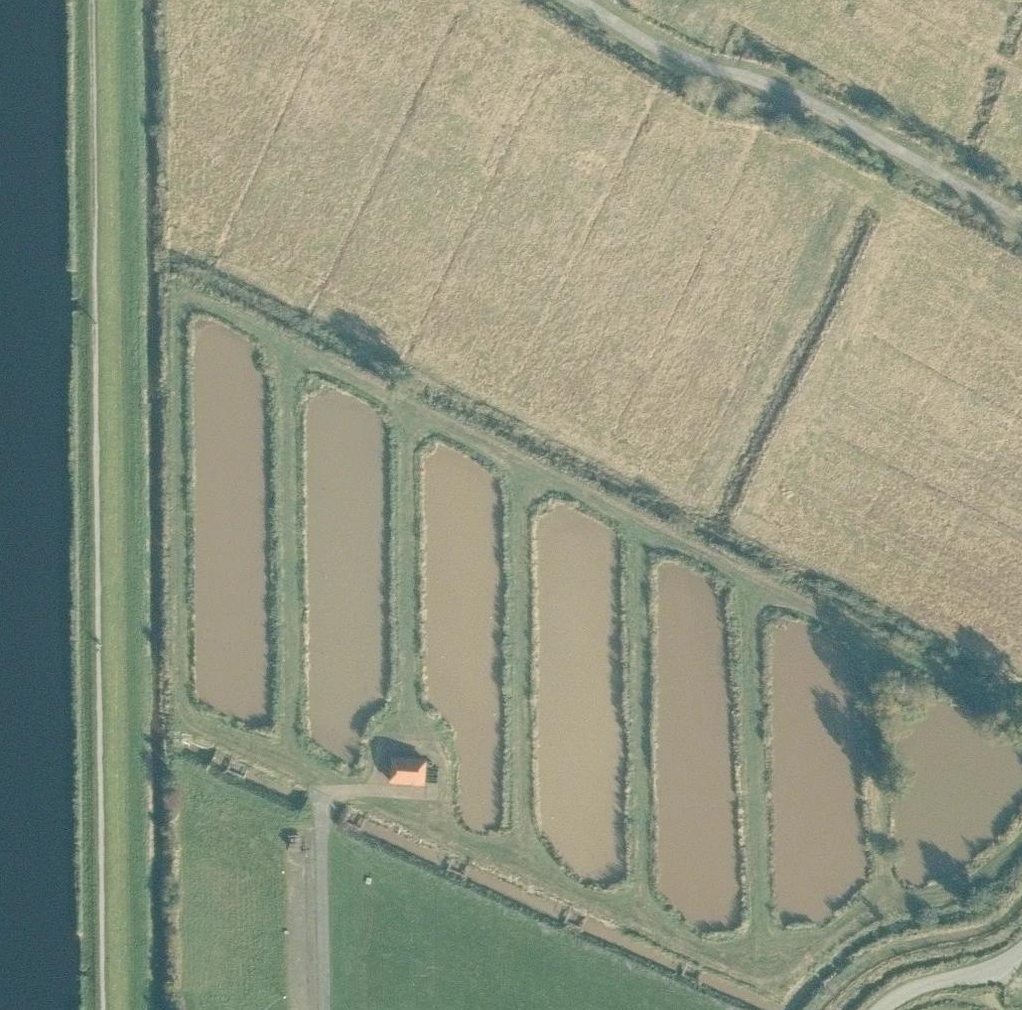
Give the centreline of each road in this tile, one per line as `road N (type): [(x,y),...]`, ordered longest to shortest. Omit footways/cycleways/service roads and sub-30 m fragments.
road 1 (unclassified): [(1021,222),(758,83),(692,67),(580,0)]
road 2 (unclassified): [(1021,949),(930,981),(880,1009)]

